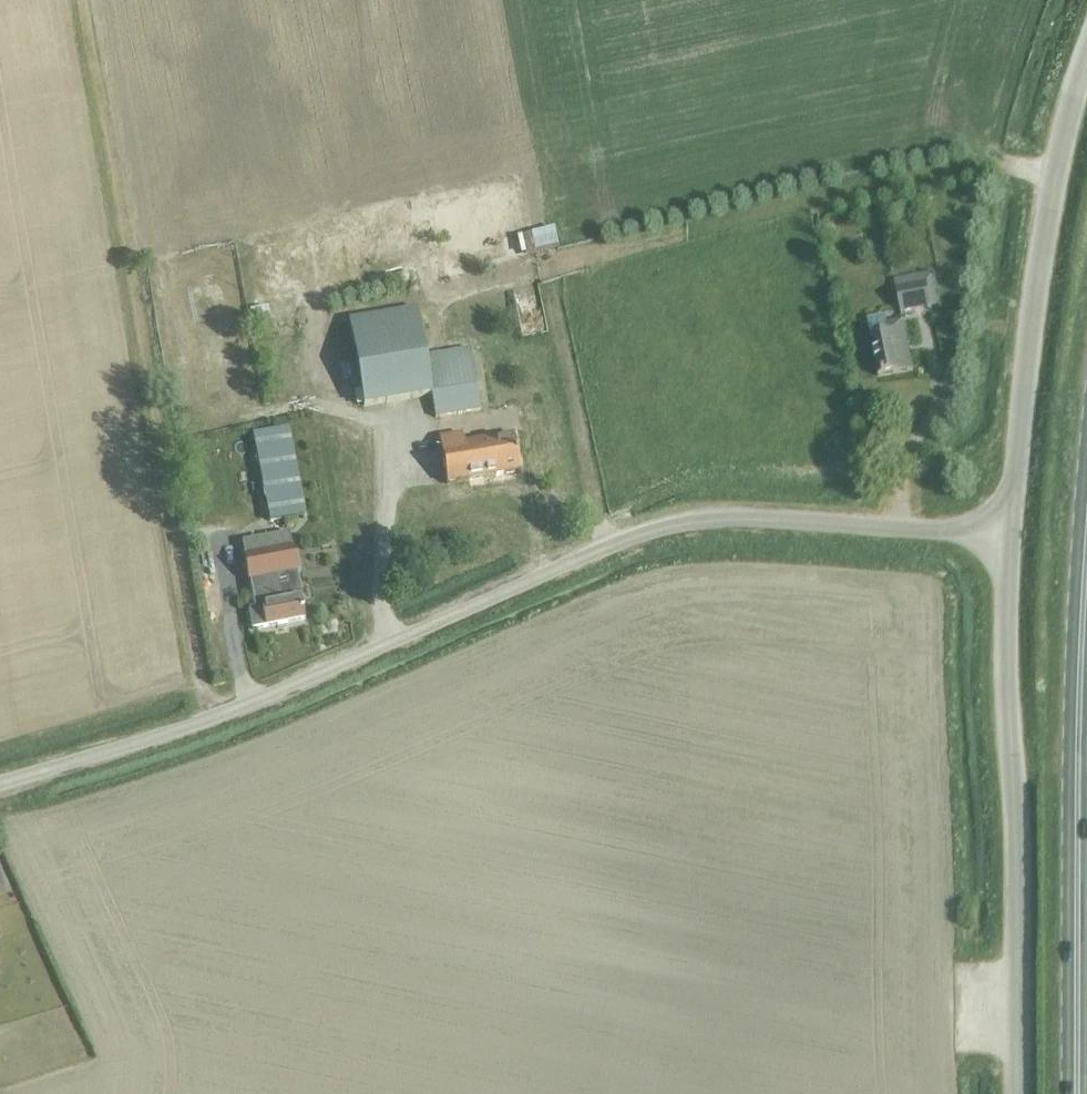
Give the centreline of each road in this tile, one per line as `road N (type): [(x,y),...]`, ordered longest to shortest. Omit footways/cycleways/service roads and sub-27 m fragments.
road 1 (unclassified): [(0,783),(249,702),(654,530),(734,518),(1010,533)]
road 2 (track): [(222,712),(200,684),(82,0)]
road 3 (unclassified): [(1017,1093),(1017,815),(1005,675),(1010,533)]
road 4 (primary): [(1078,1093),(1086,559)]
road 5 (unclassified): [(1010,533),(1050,196),(1086,57)]

